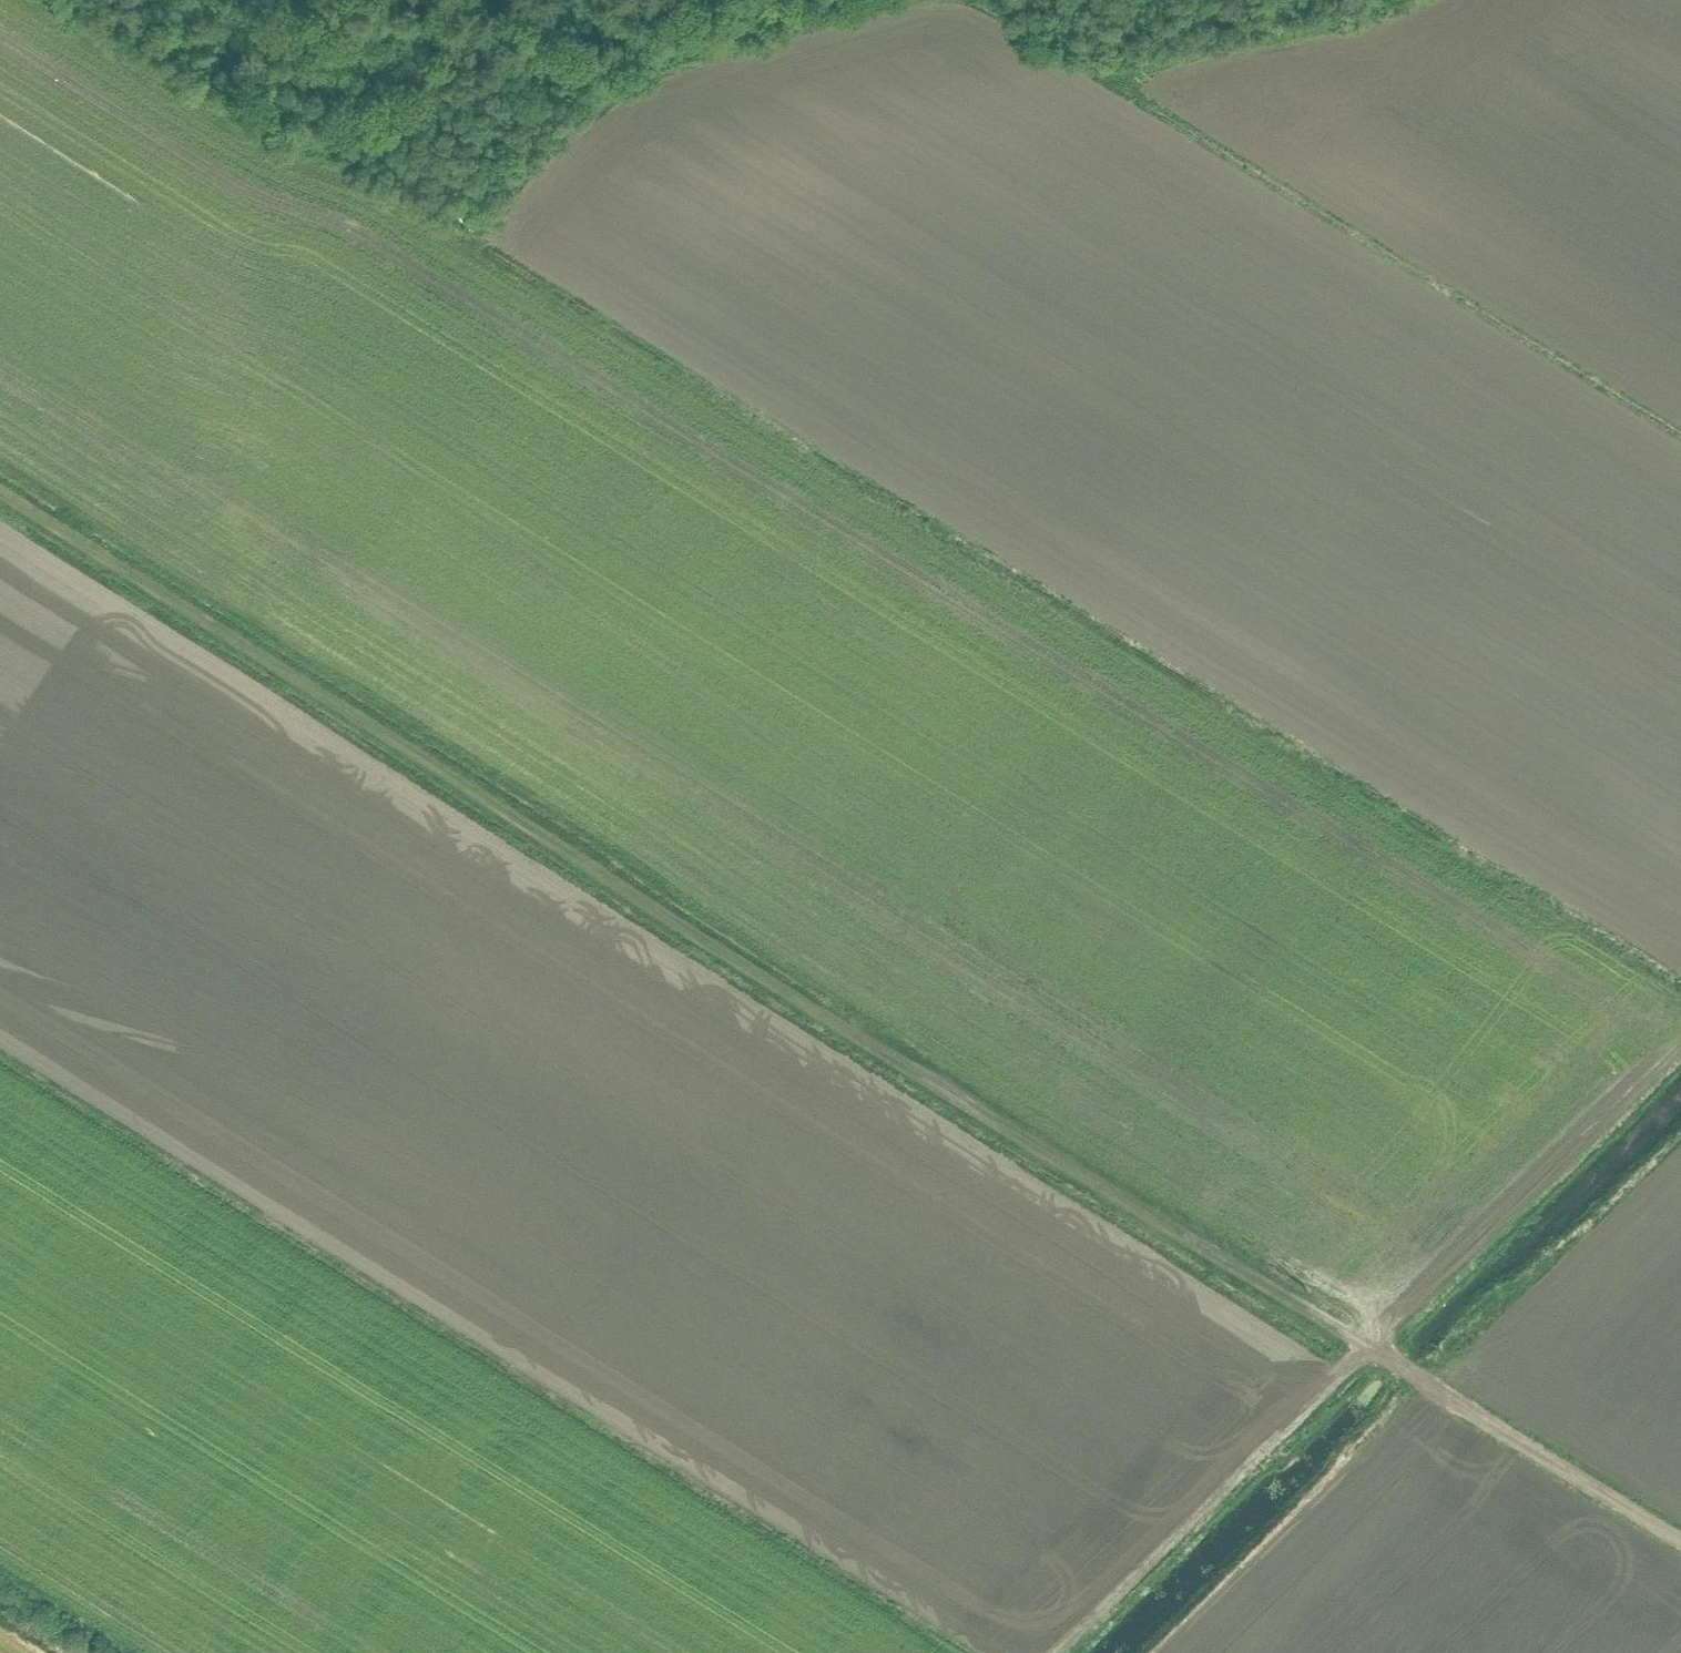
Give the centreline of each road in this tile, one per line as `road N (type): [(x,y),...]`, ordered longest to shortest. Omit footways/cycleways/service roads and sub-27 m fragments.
road 1 (track): [(1680,1545),(0,504)]

